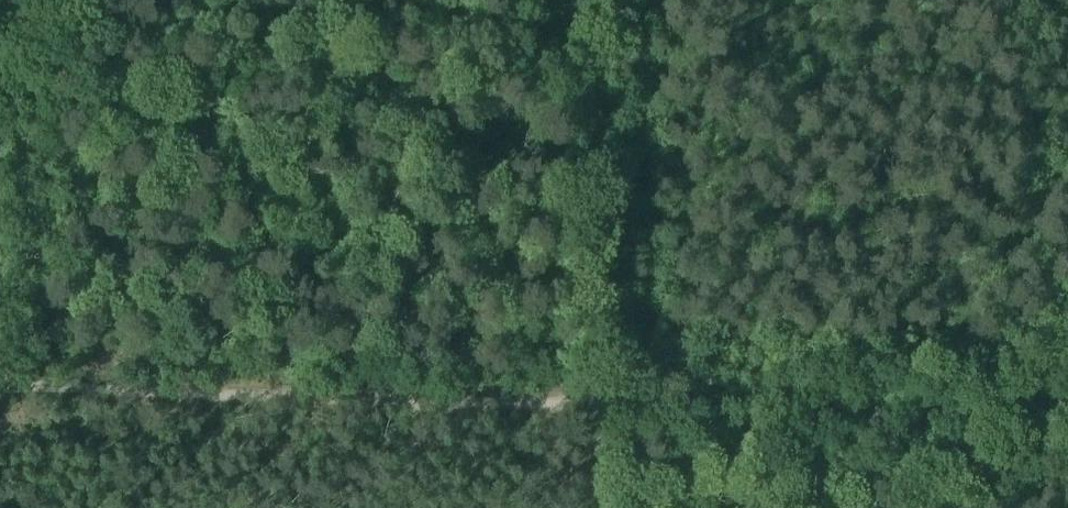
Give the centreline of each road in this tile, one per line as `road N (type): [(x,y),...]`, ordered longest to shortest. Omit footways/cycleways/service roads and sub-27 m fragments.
road 1 (track): [(0,383),(607,408)]
road 2 (track): [(607,408),(1067,423)]
road 3 (track): [(578,0),(607,408)]

